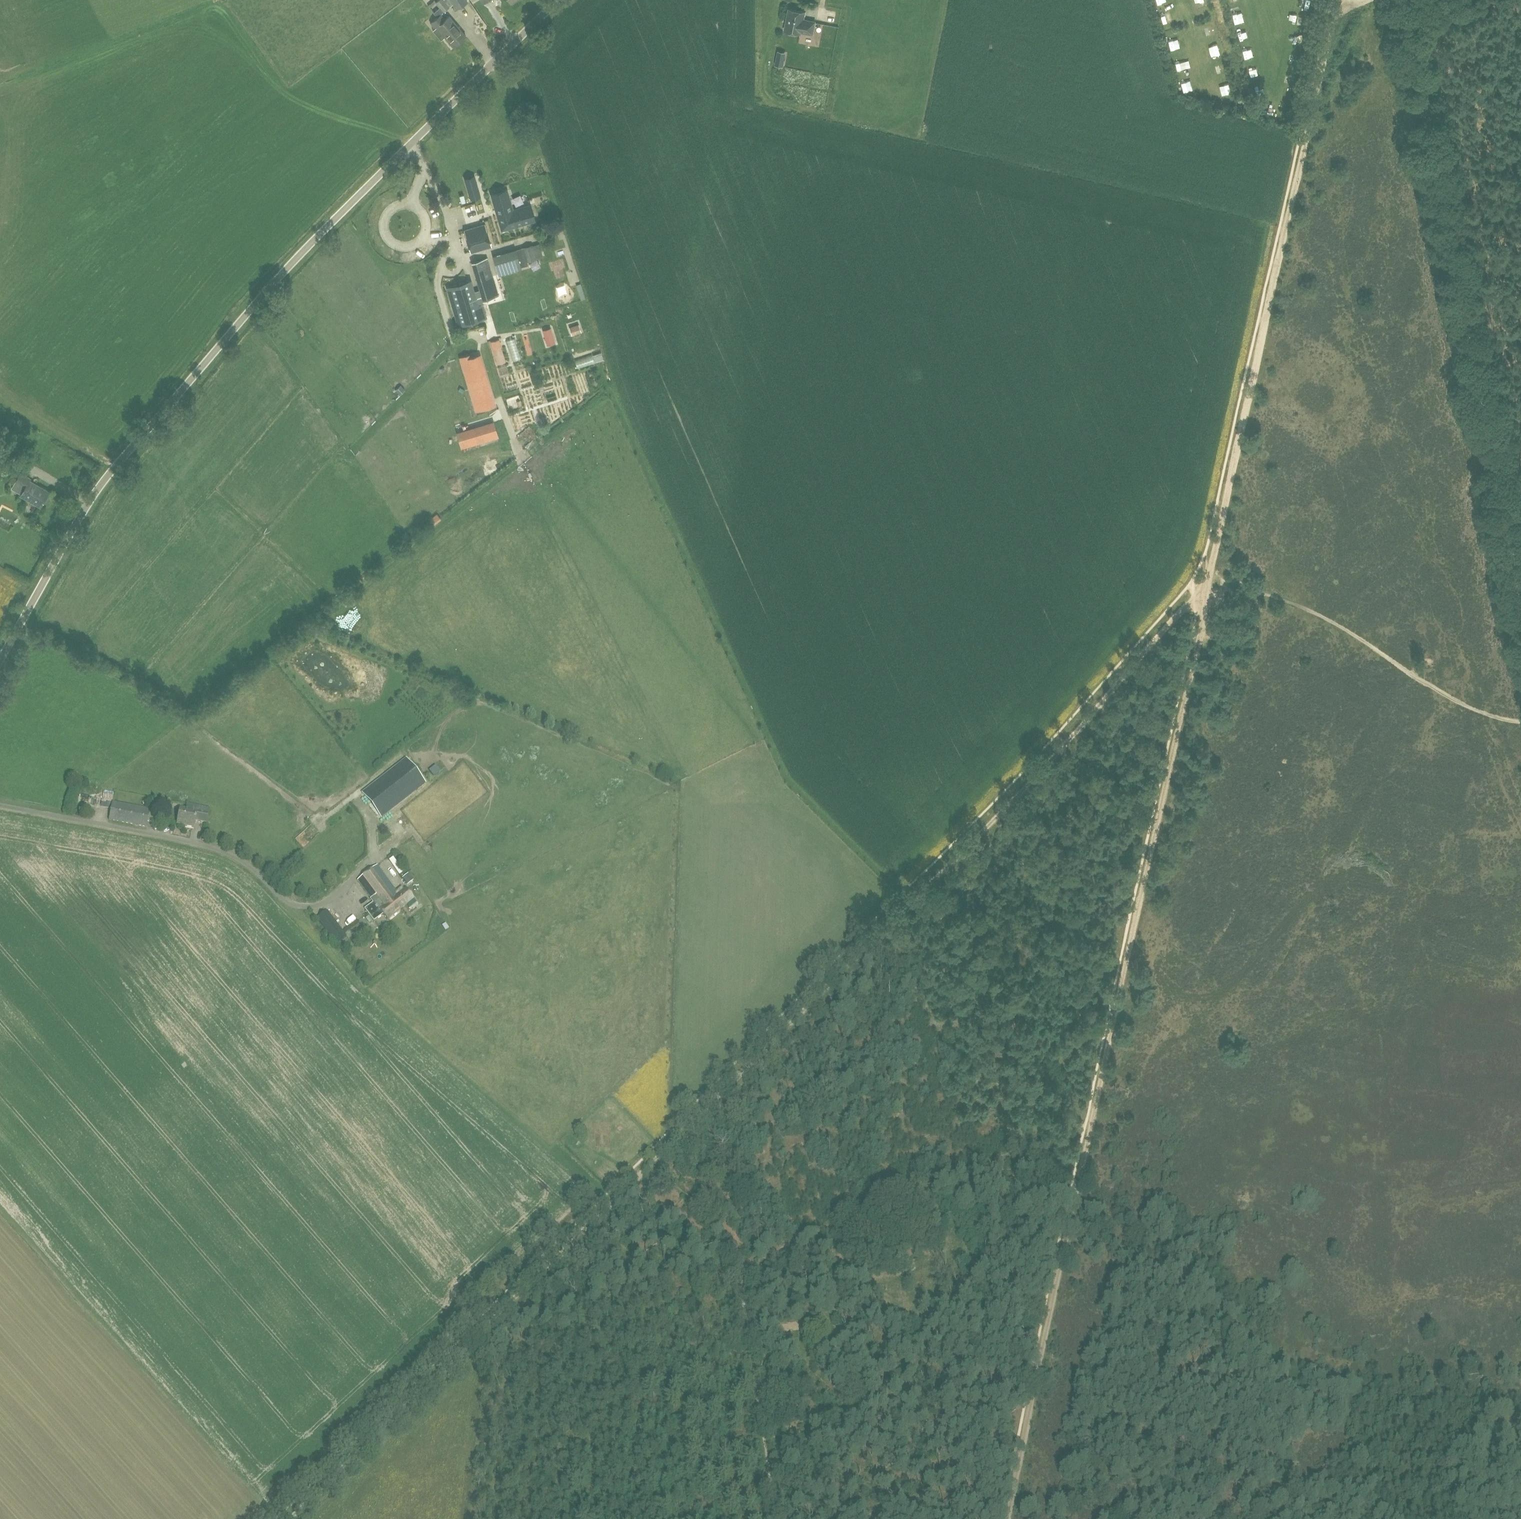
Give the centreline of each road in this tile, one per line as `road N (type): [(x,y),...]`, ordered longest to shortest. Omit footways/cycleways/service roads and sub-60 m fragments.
road 1 (unclassified): [(0,661),(106,478),(269,287),(558,0)]
road 2 (track): [(1208,582),(991,821),(648,1166)]
road 3 (track): [(1520,586),(1405,0)]
road 4 (track): [(1208,582),(1343,7)]
road 5 (track): [(1089,1130),(1208,582)]
road 6 (track): [(648,1166),(293,1518)]
road 7 (track): [(1007,1518),(1089,1130)]

